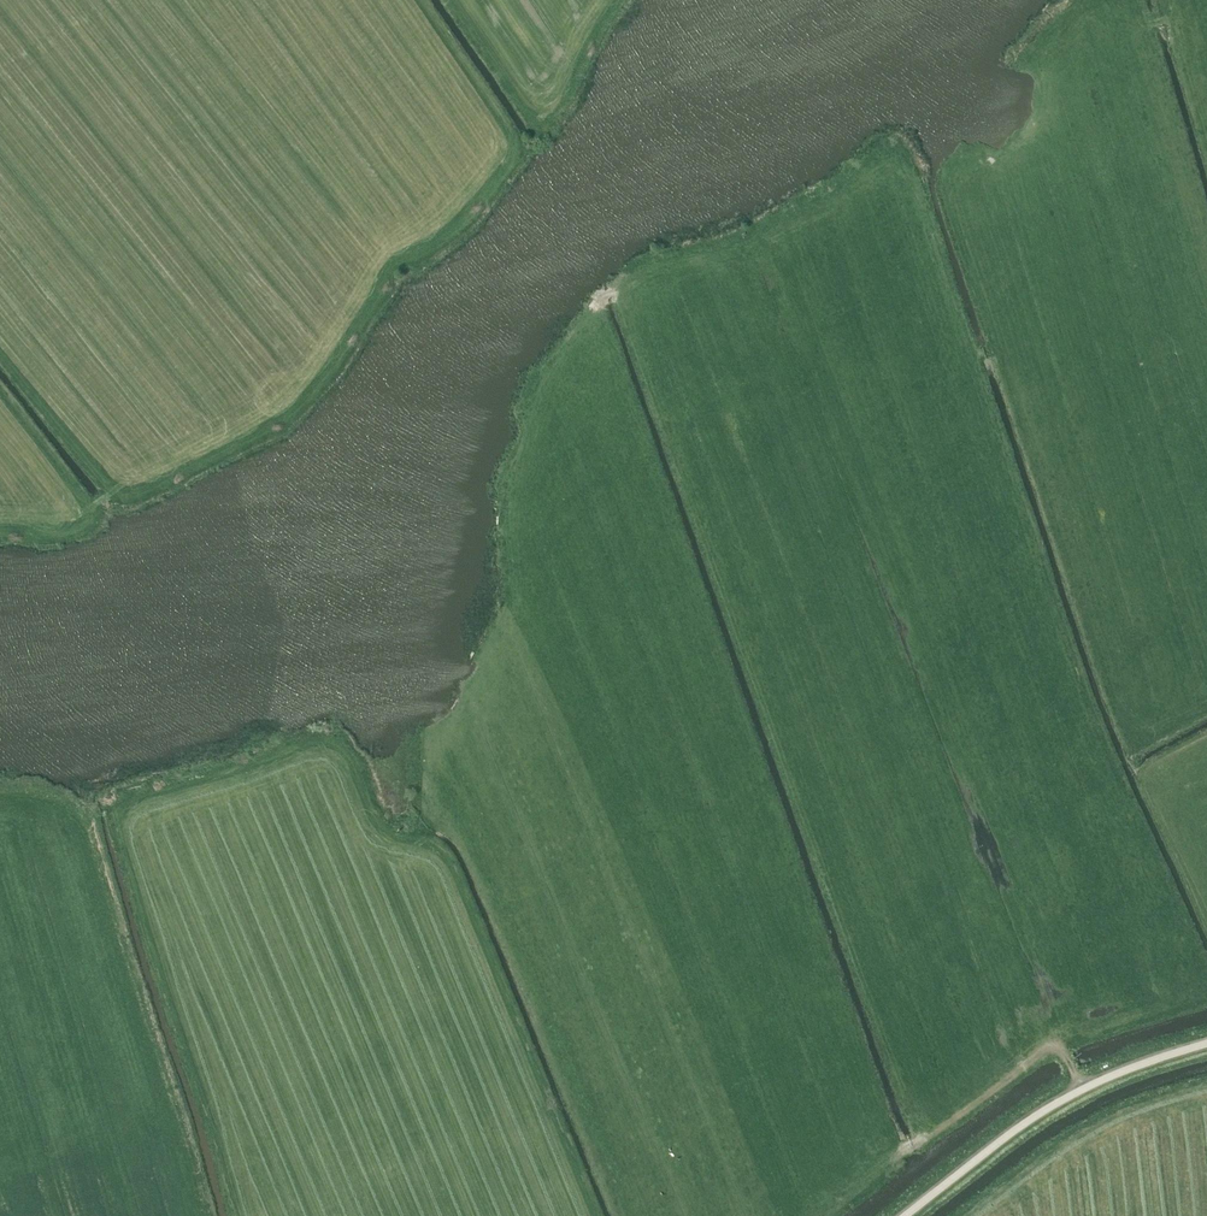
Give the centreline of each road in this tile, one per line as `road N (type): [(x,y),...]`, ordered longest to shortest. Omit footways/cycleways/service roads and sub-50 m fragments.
road 1 (unclassified): [(910,1215),(1018,1132),(1109,1077),(1206,1048)]
road 2 (track): [(1085,1092),(1061,1052),(1046,1049),(898,1159)]

